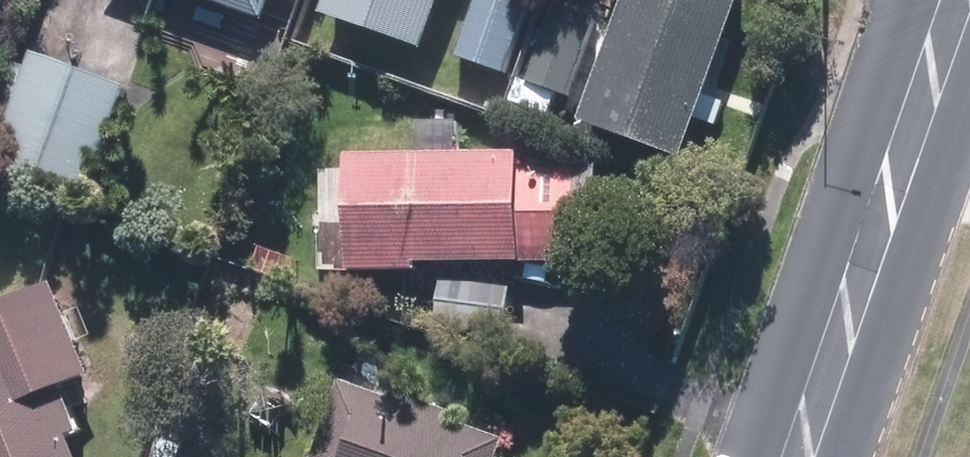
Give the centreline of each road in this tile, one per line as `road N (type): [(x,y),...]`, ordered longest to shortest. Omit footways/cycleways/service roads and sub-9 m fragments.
road 1 (secondary): [(957,0),(795,456)]

